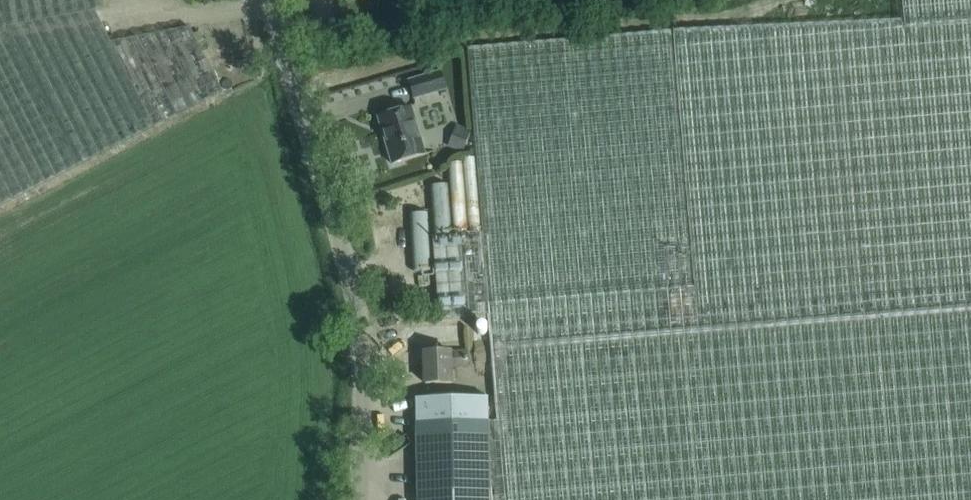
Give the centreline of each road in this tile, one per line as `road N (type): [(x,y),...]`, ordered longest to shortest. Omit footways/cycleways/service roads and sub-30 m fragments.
road 1 (unclassified): [(343,499),(348,301),(259,0)]

